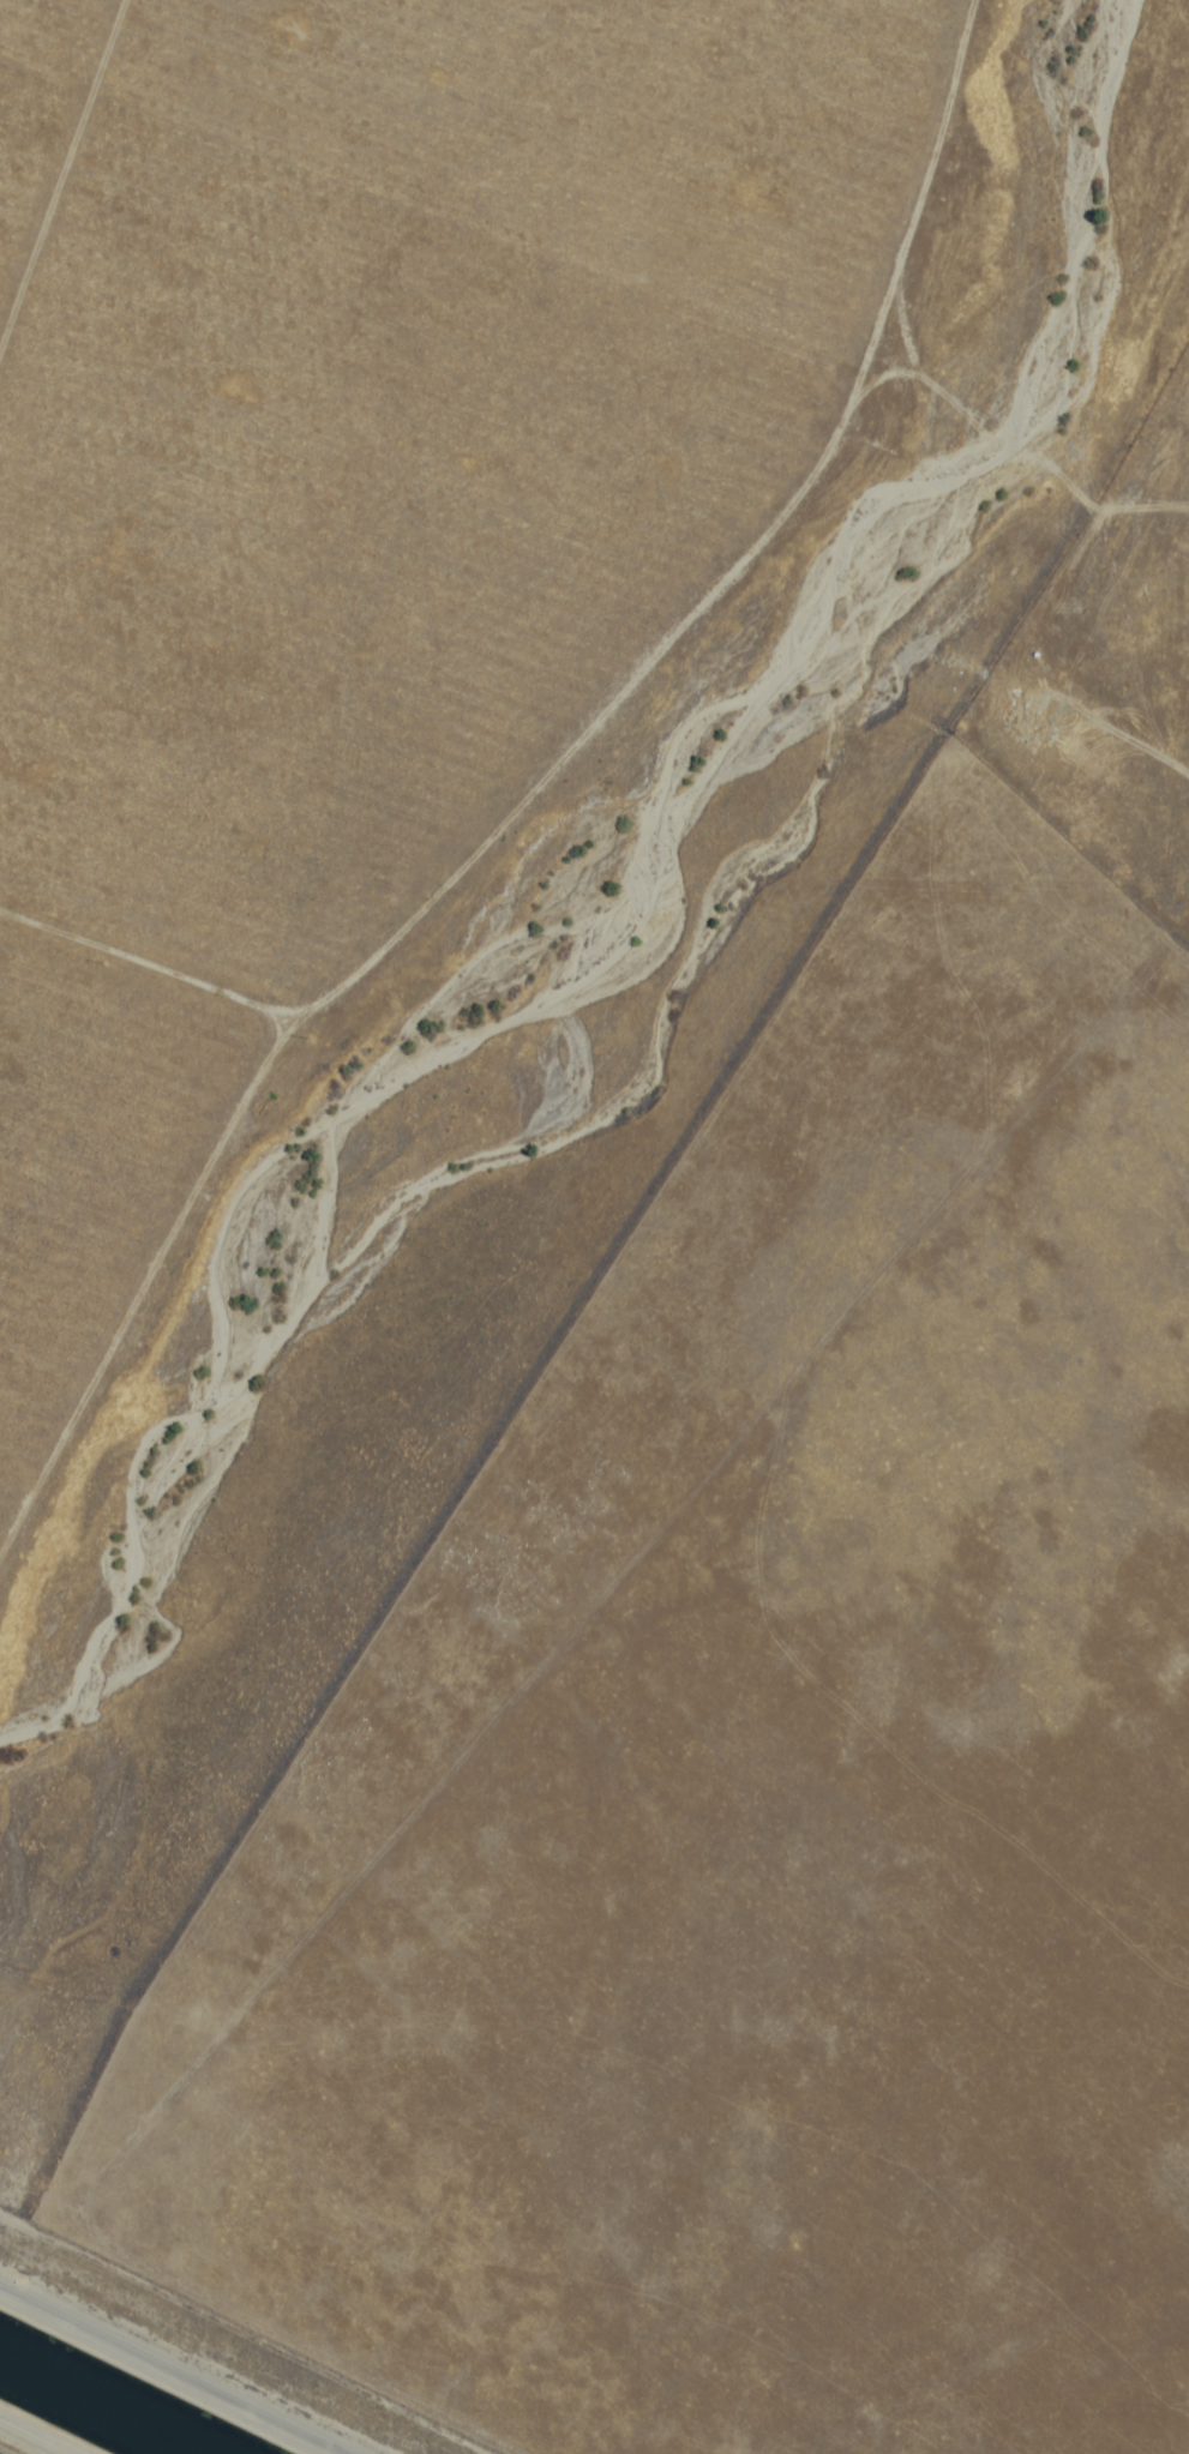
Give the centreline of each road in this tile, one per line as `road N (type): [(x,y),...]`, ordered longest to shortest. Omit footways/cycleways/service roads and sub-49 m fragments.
road 1 (track): [(498,2453),(12,2214),(0,2218)]

